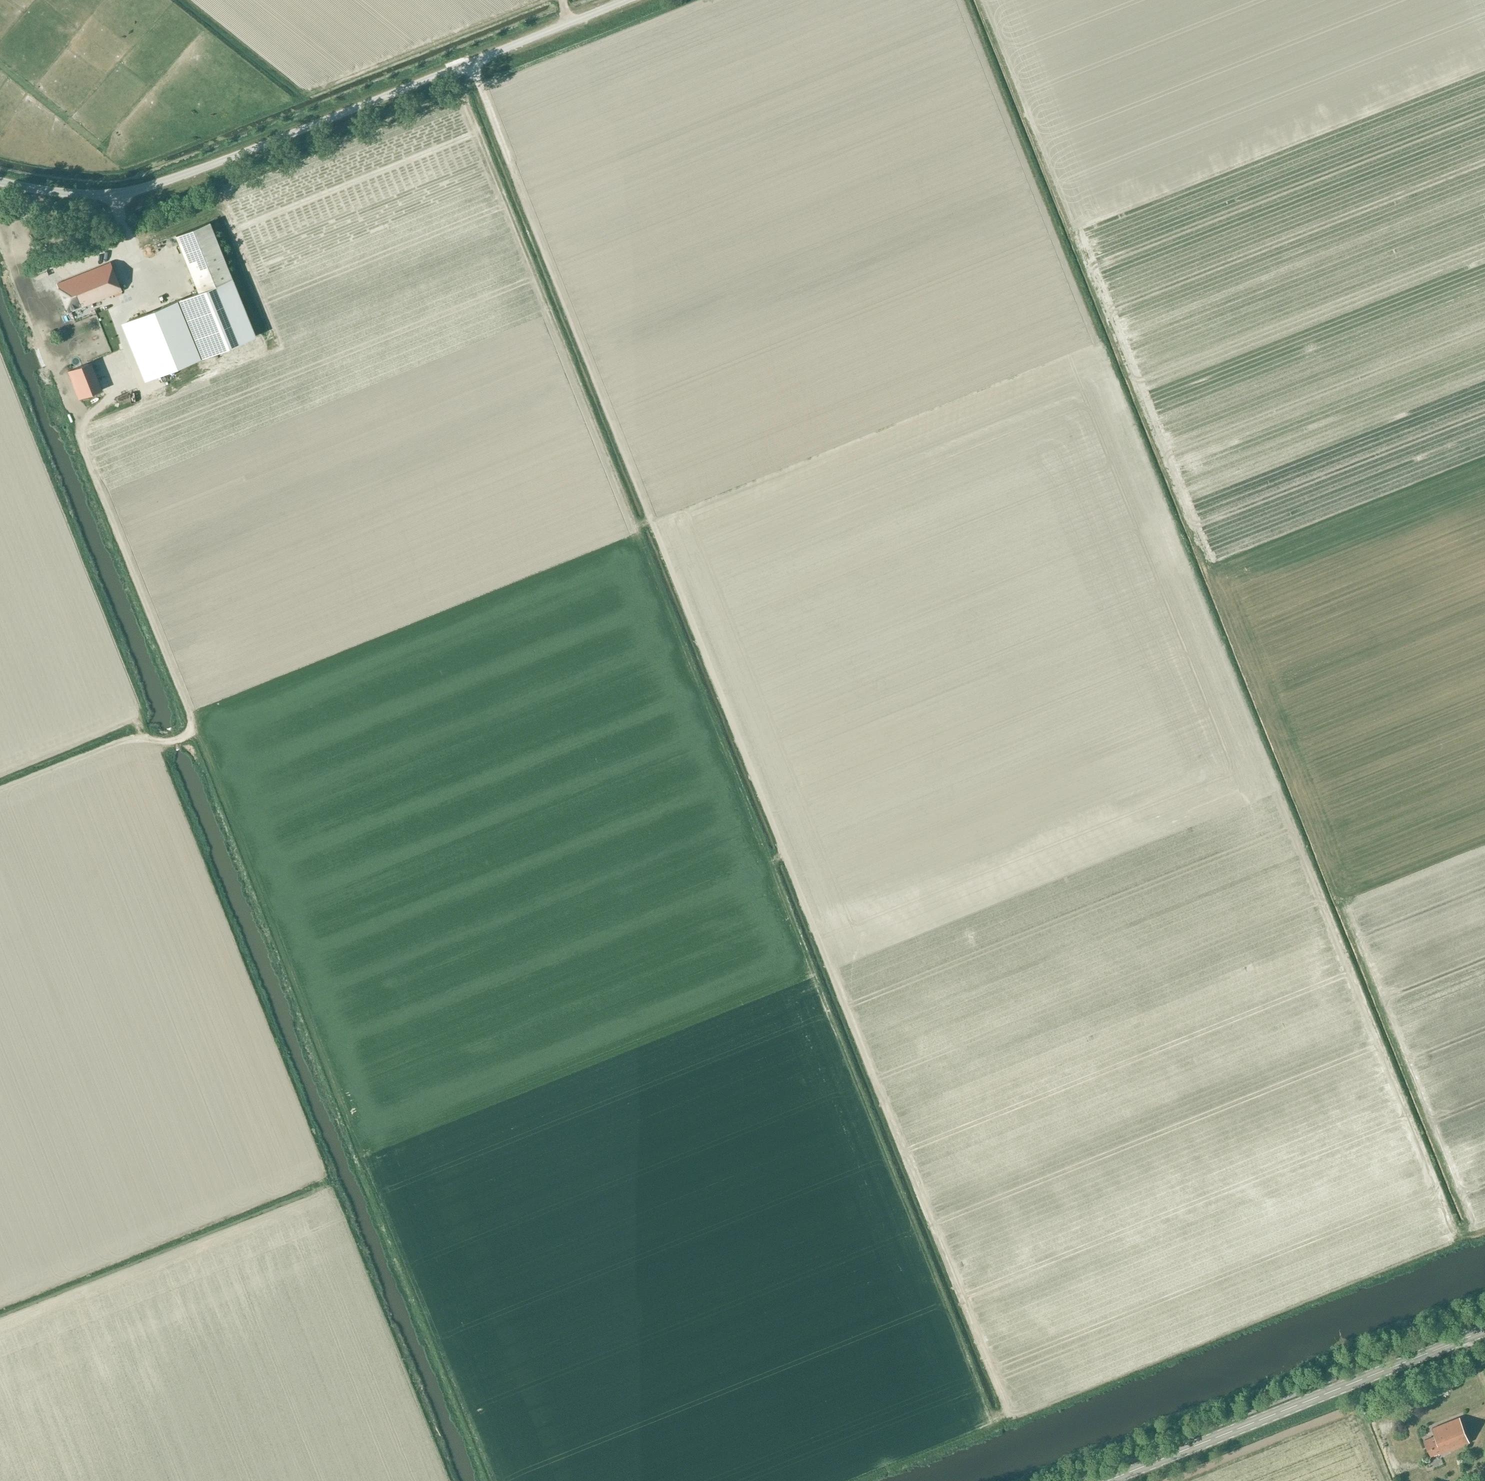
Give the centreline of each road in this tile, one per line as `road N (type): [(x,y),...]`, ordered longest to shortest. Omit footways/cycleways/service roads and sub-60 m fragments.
road 1 (unclassified): [(0,181),(95,194),(149,186),(628,0)]
road 2 (tertiary): [(1484,1329),(1104,1480)]

